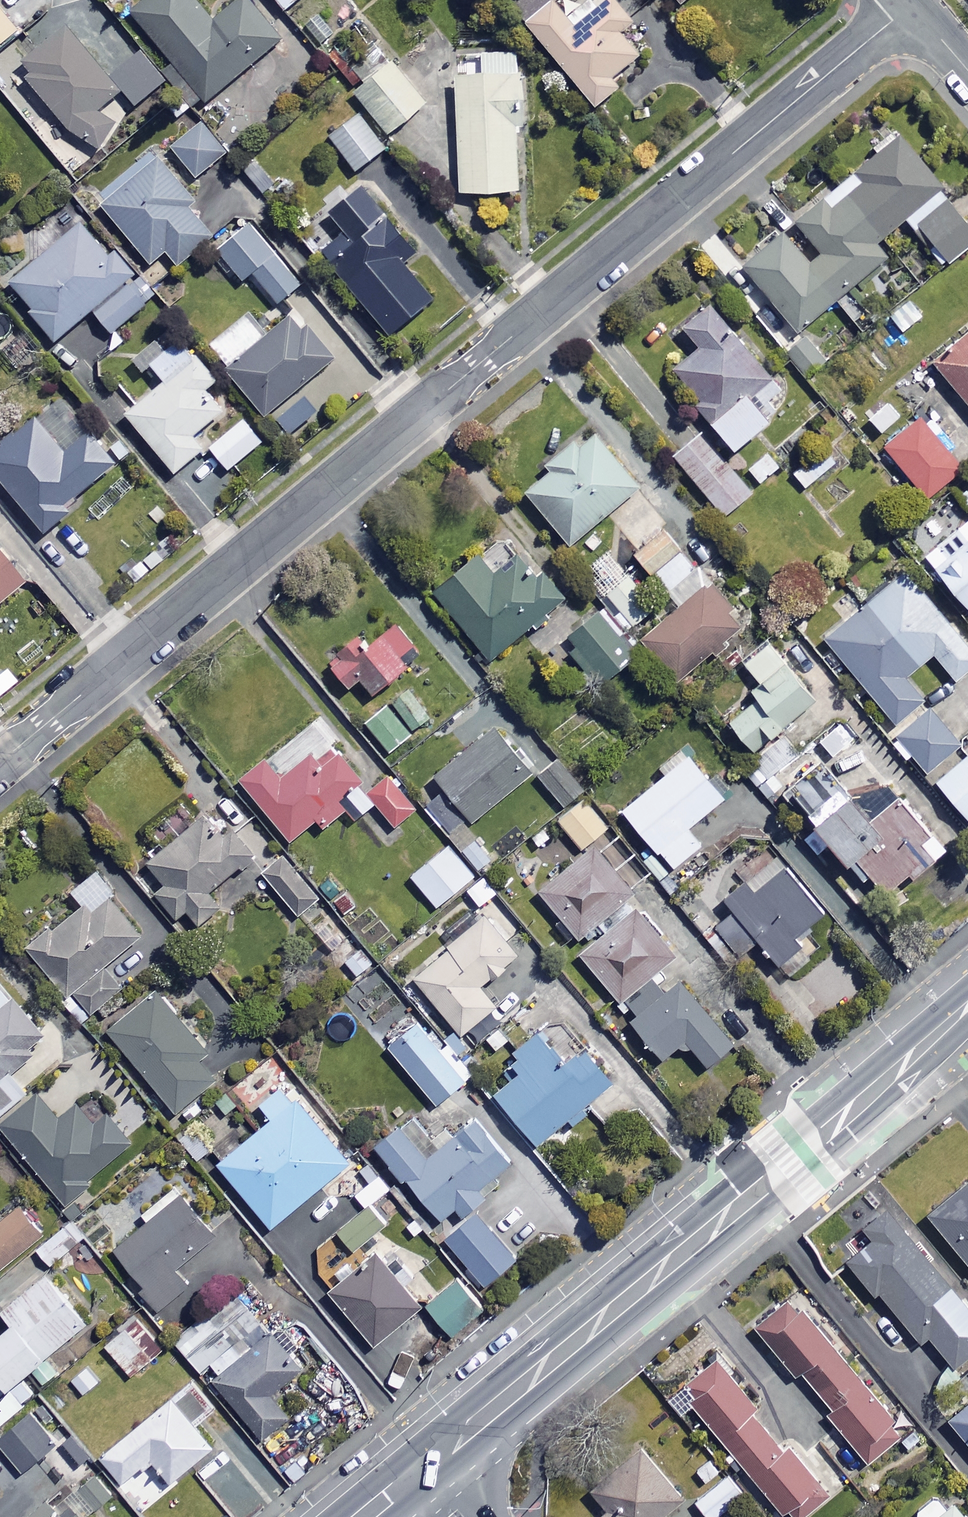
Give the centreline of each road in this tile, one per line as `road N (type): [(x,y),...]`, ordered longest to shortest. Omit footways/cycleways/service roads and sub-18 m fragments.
road 1 (residential): [(0,762),(912,4)]
road 2 (secondary): [(967,1012),(409,1482)]

